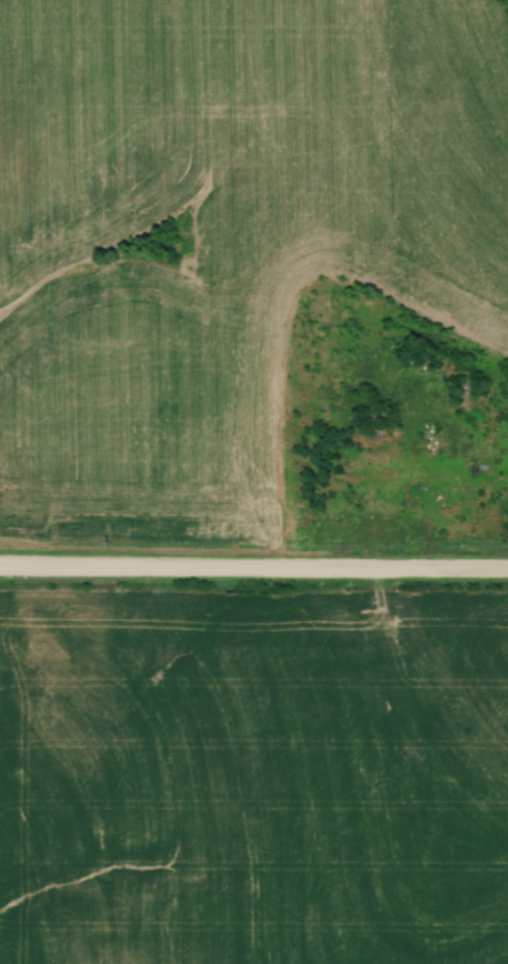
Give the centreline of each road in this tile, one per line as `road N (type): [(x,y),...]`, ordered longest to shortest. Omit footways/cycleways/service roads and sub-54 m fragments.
road 1 (residential): [(507,568),(0,565)]

